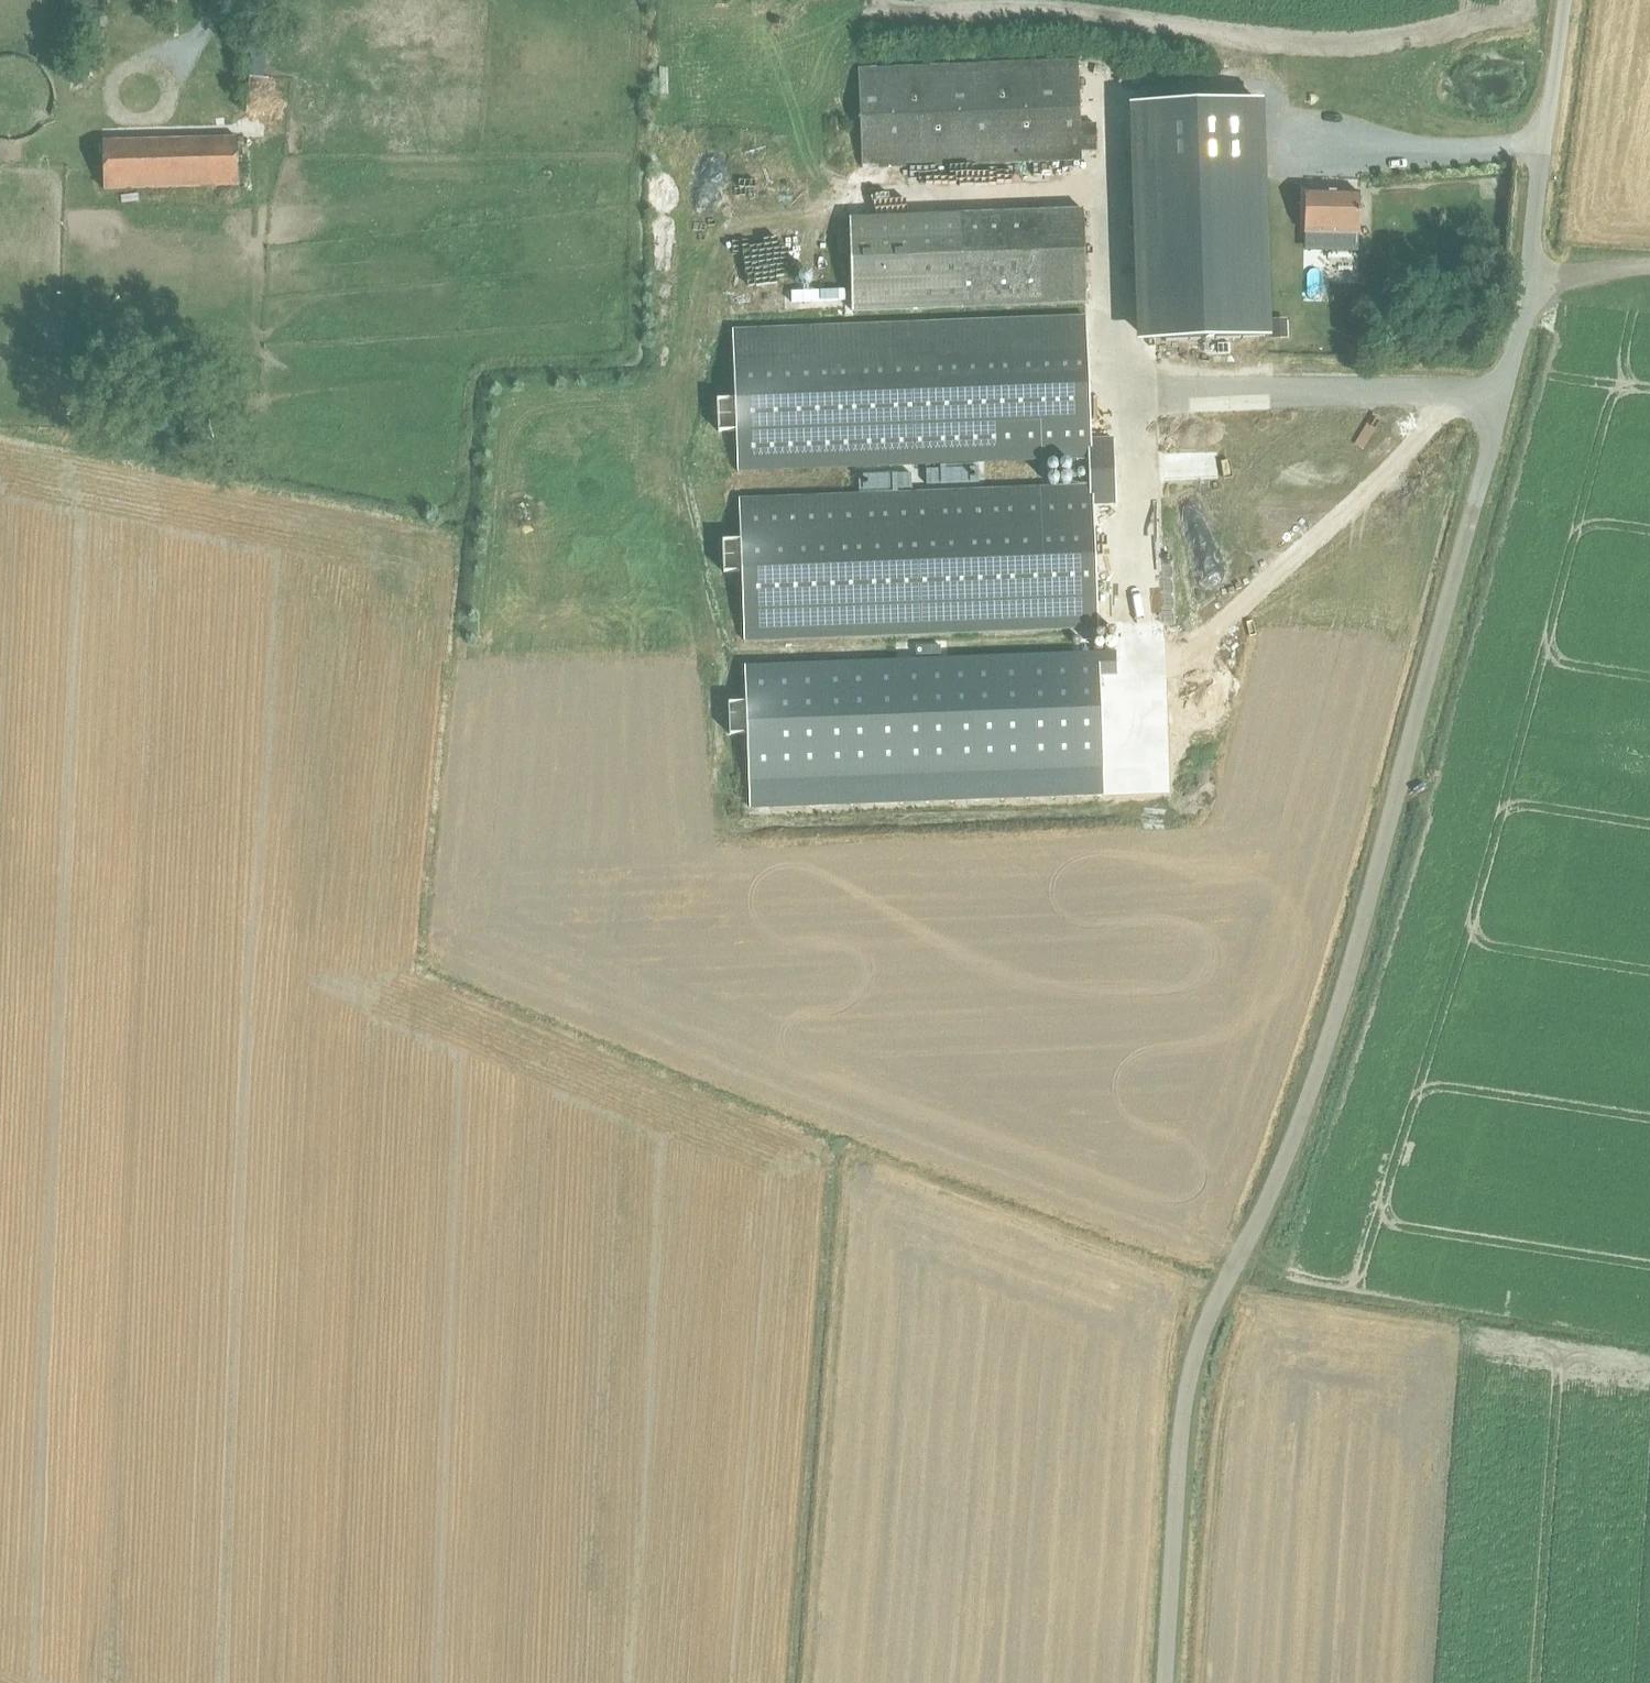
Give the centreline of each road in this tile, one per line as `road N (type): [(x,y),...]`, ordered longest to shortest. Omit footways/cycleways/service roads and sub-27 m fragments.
road 1 (unclassified): [(1164,1682),(1190,1377),(1241,1250),(1285,1167),(1414,727),(1524,279),(1565,0)]

